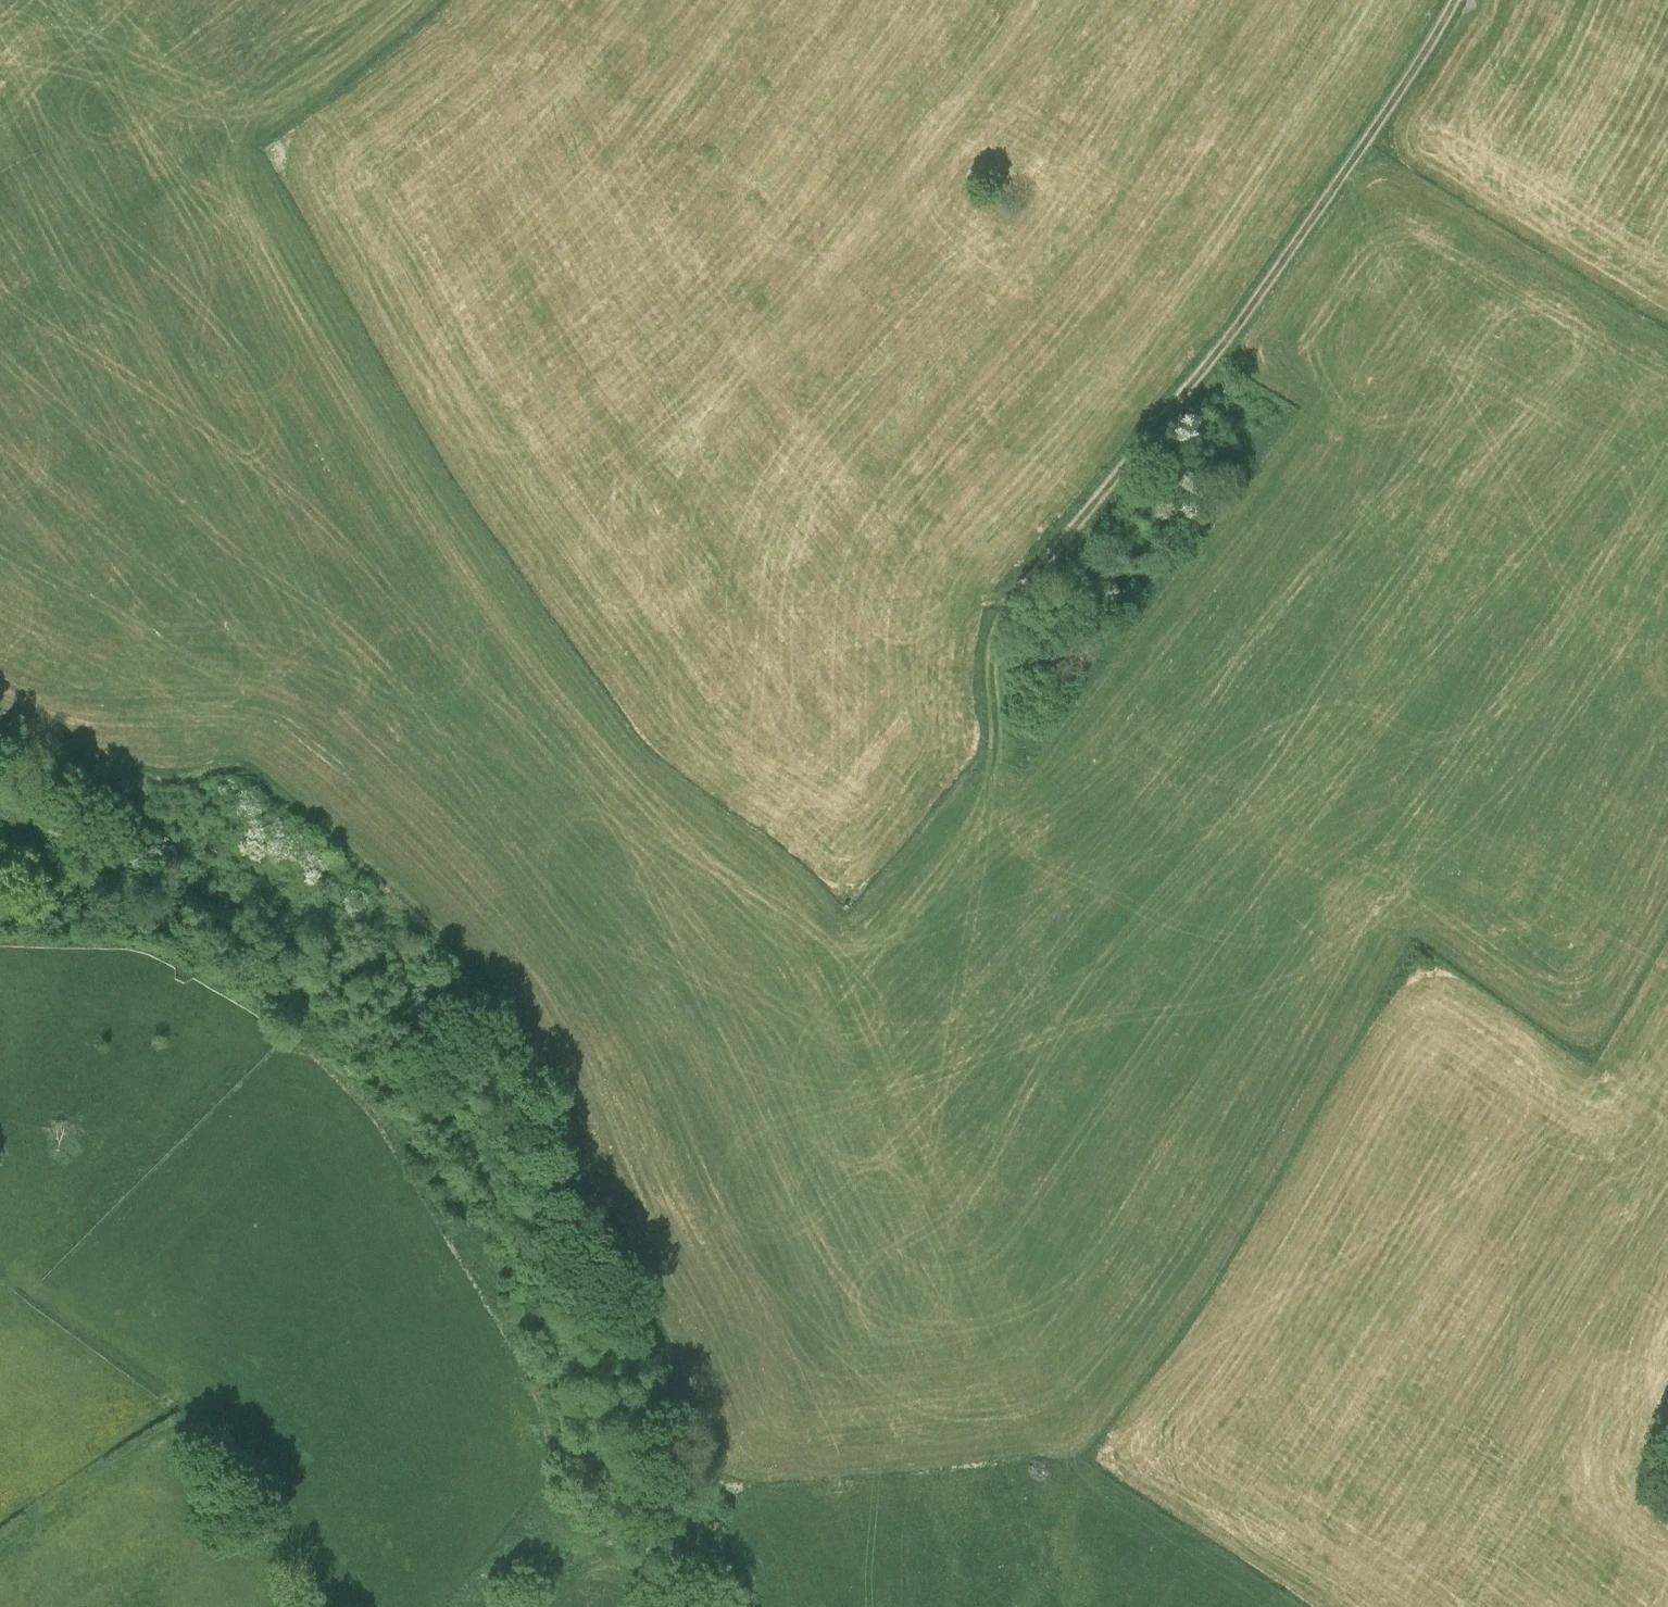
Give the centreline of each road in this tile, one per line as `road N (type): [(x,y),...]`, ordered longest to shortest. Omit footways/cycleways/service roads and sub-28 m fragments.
road 1 (track): [(996,745),(993,638),(1018,596),(1218,355),(1455,0)]
road 2 (track): [(436,0),(300,130)]

